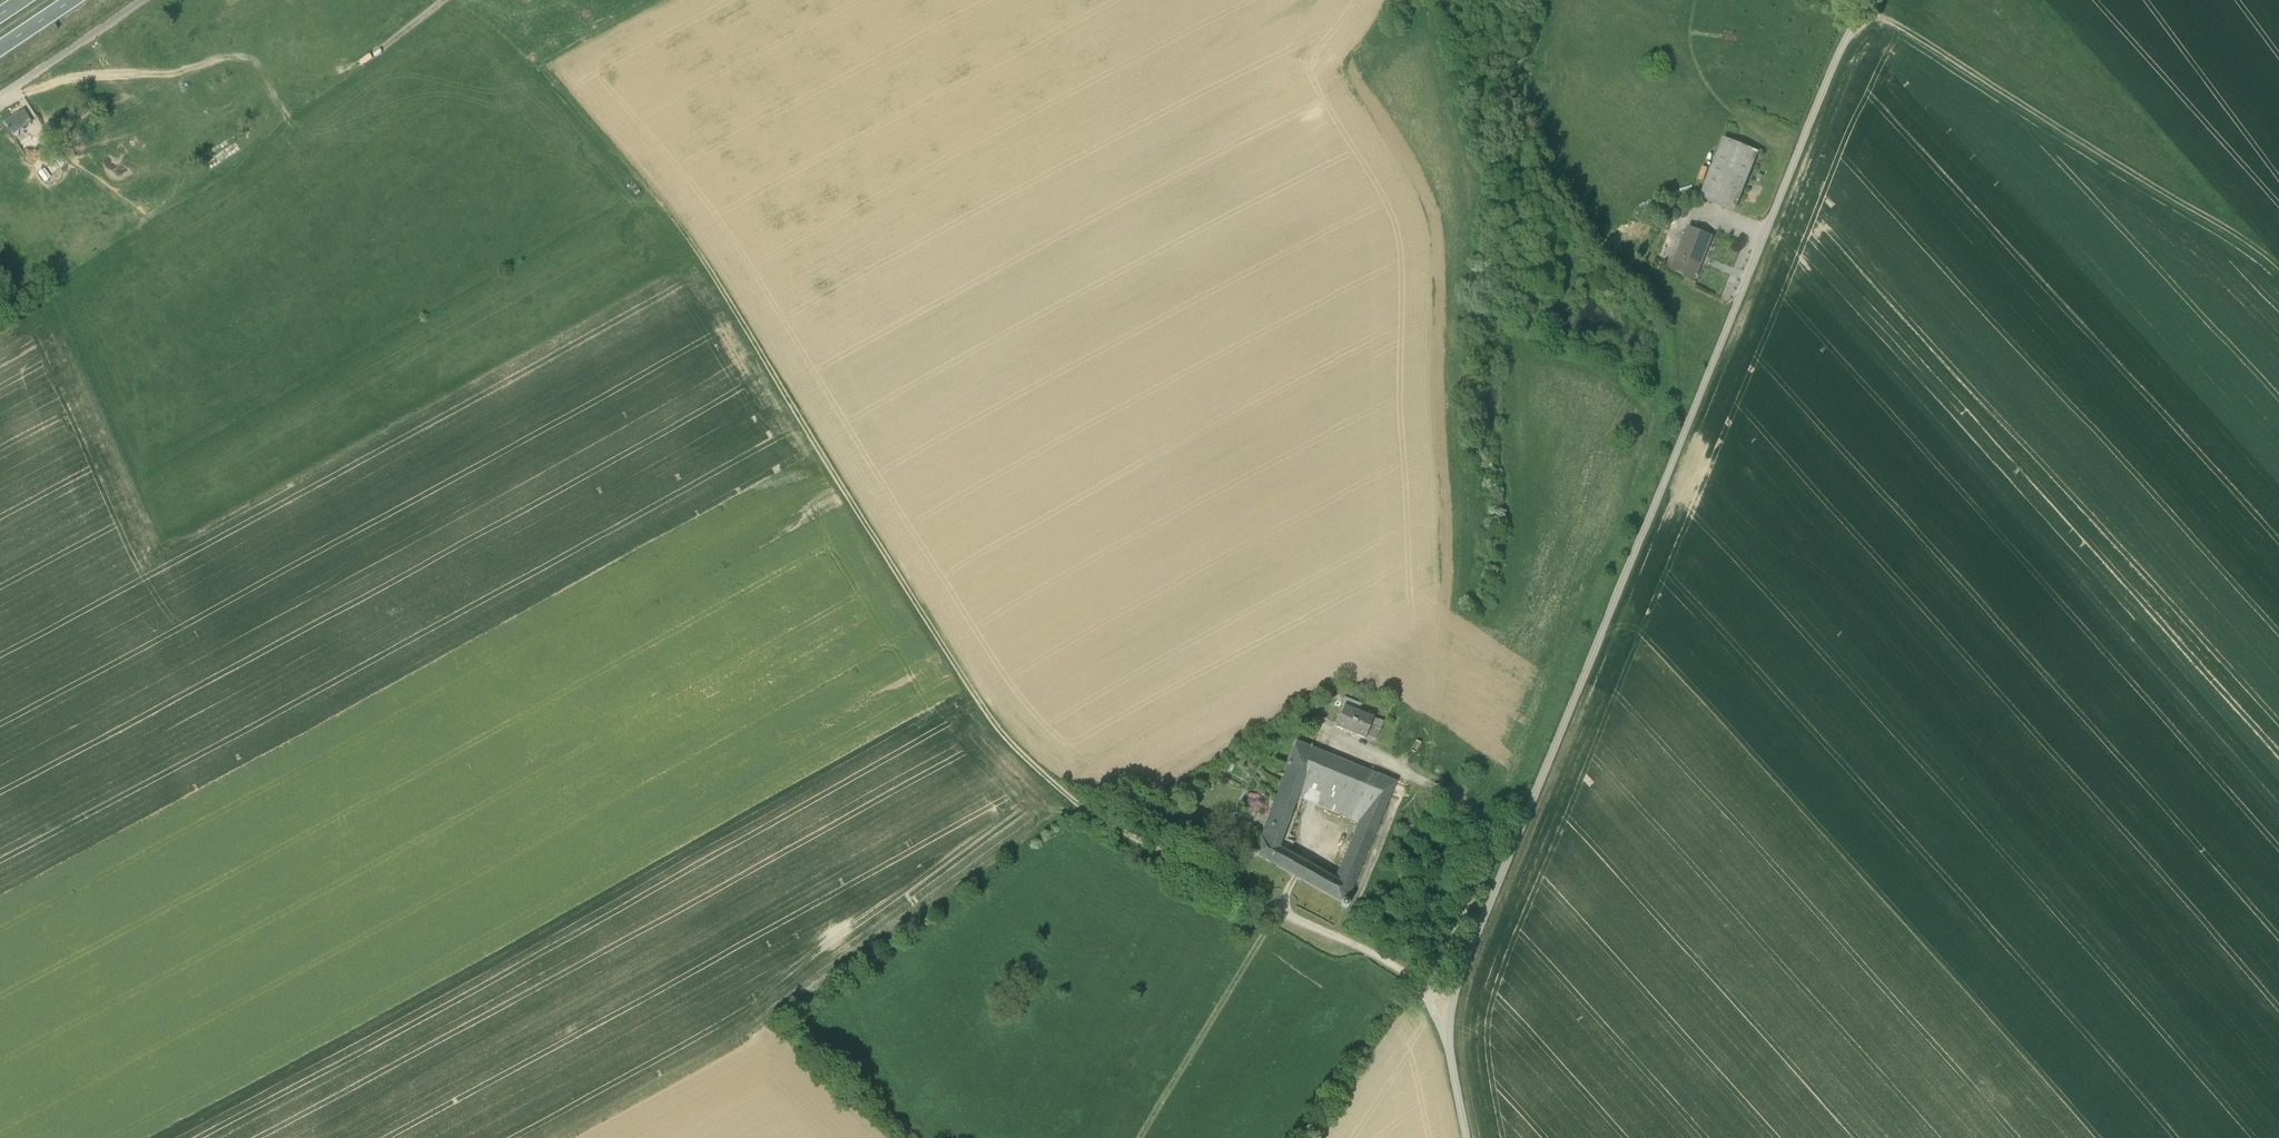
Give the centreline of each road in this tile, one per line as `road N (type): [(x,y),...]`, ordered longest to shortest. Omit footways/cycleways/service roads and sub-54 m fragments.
road 1 (track): [(1280,912),(1101,822),(995,730),(679,227),(539,68)]

